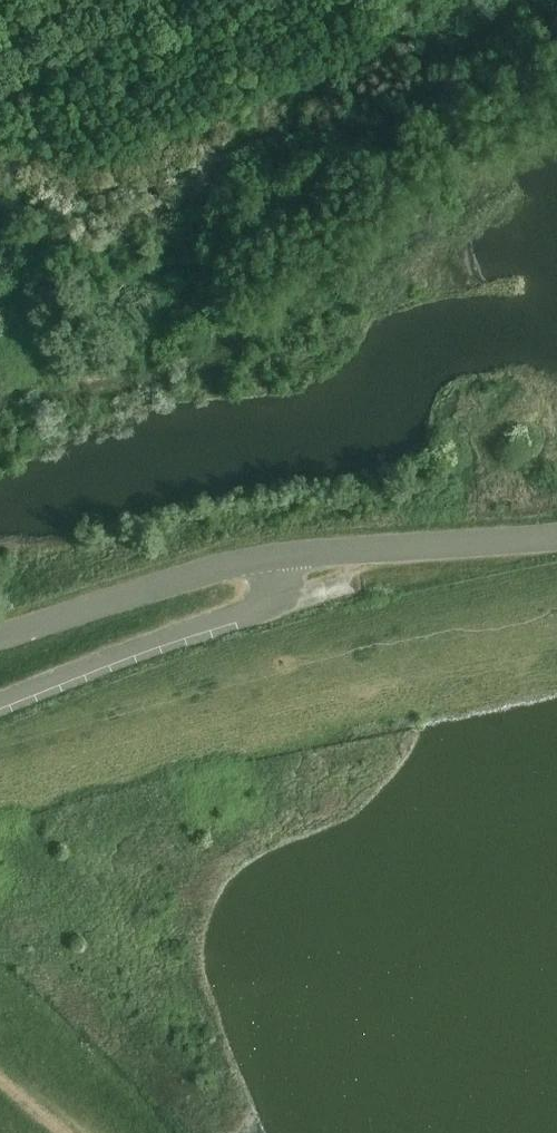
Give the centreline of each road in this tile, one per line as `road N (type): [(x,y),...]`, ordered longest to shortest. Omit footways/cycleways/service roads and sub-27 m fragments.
road 1 (unclassified): [(0,701),(248,612),(270,592),(276,559)]
road 2 (unclassified): [(276,559),(0,642)]
road 3 (unclassified): [(556,541),(276,559)]
road 4 (track): [(120,0),(0,69)]

